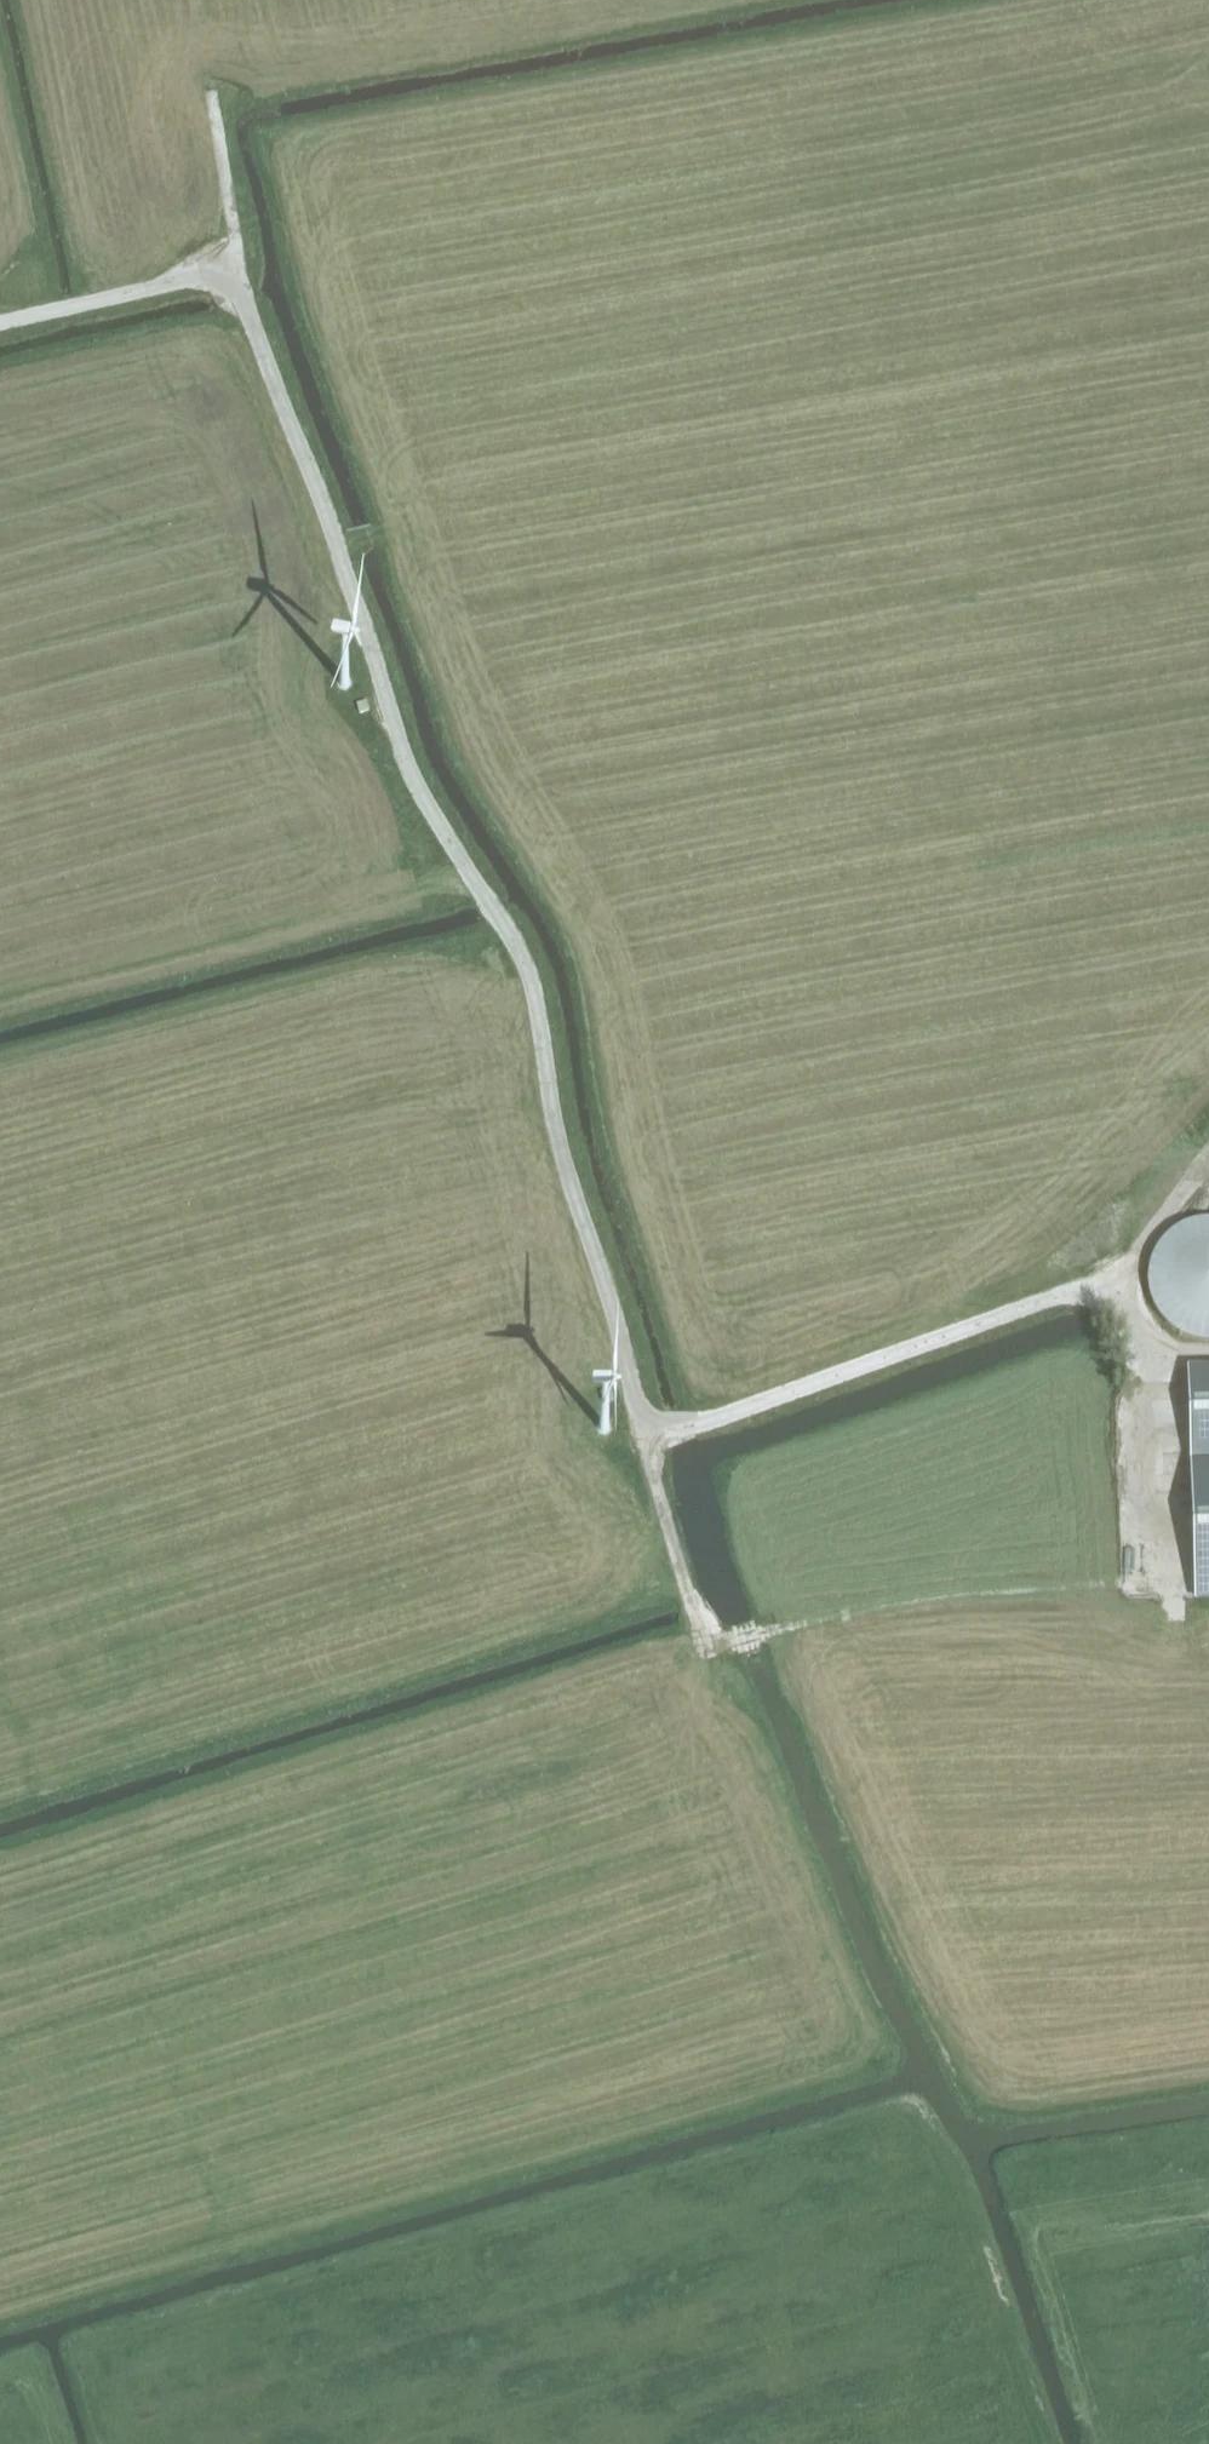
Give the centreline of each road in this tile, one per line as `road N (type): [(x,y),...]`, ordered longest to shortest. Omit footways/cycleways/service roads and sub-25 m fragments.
road 1 (unclassified): [(1106,1280),(650,1445),(550,1122),(531,980),(415,780),(228,268),(0,321)]

